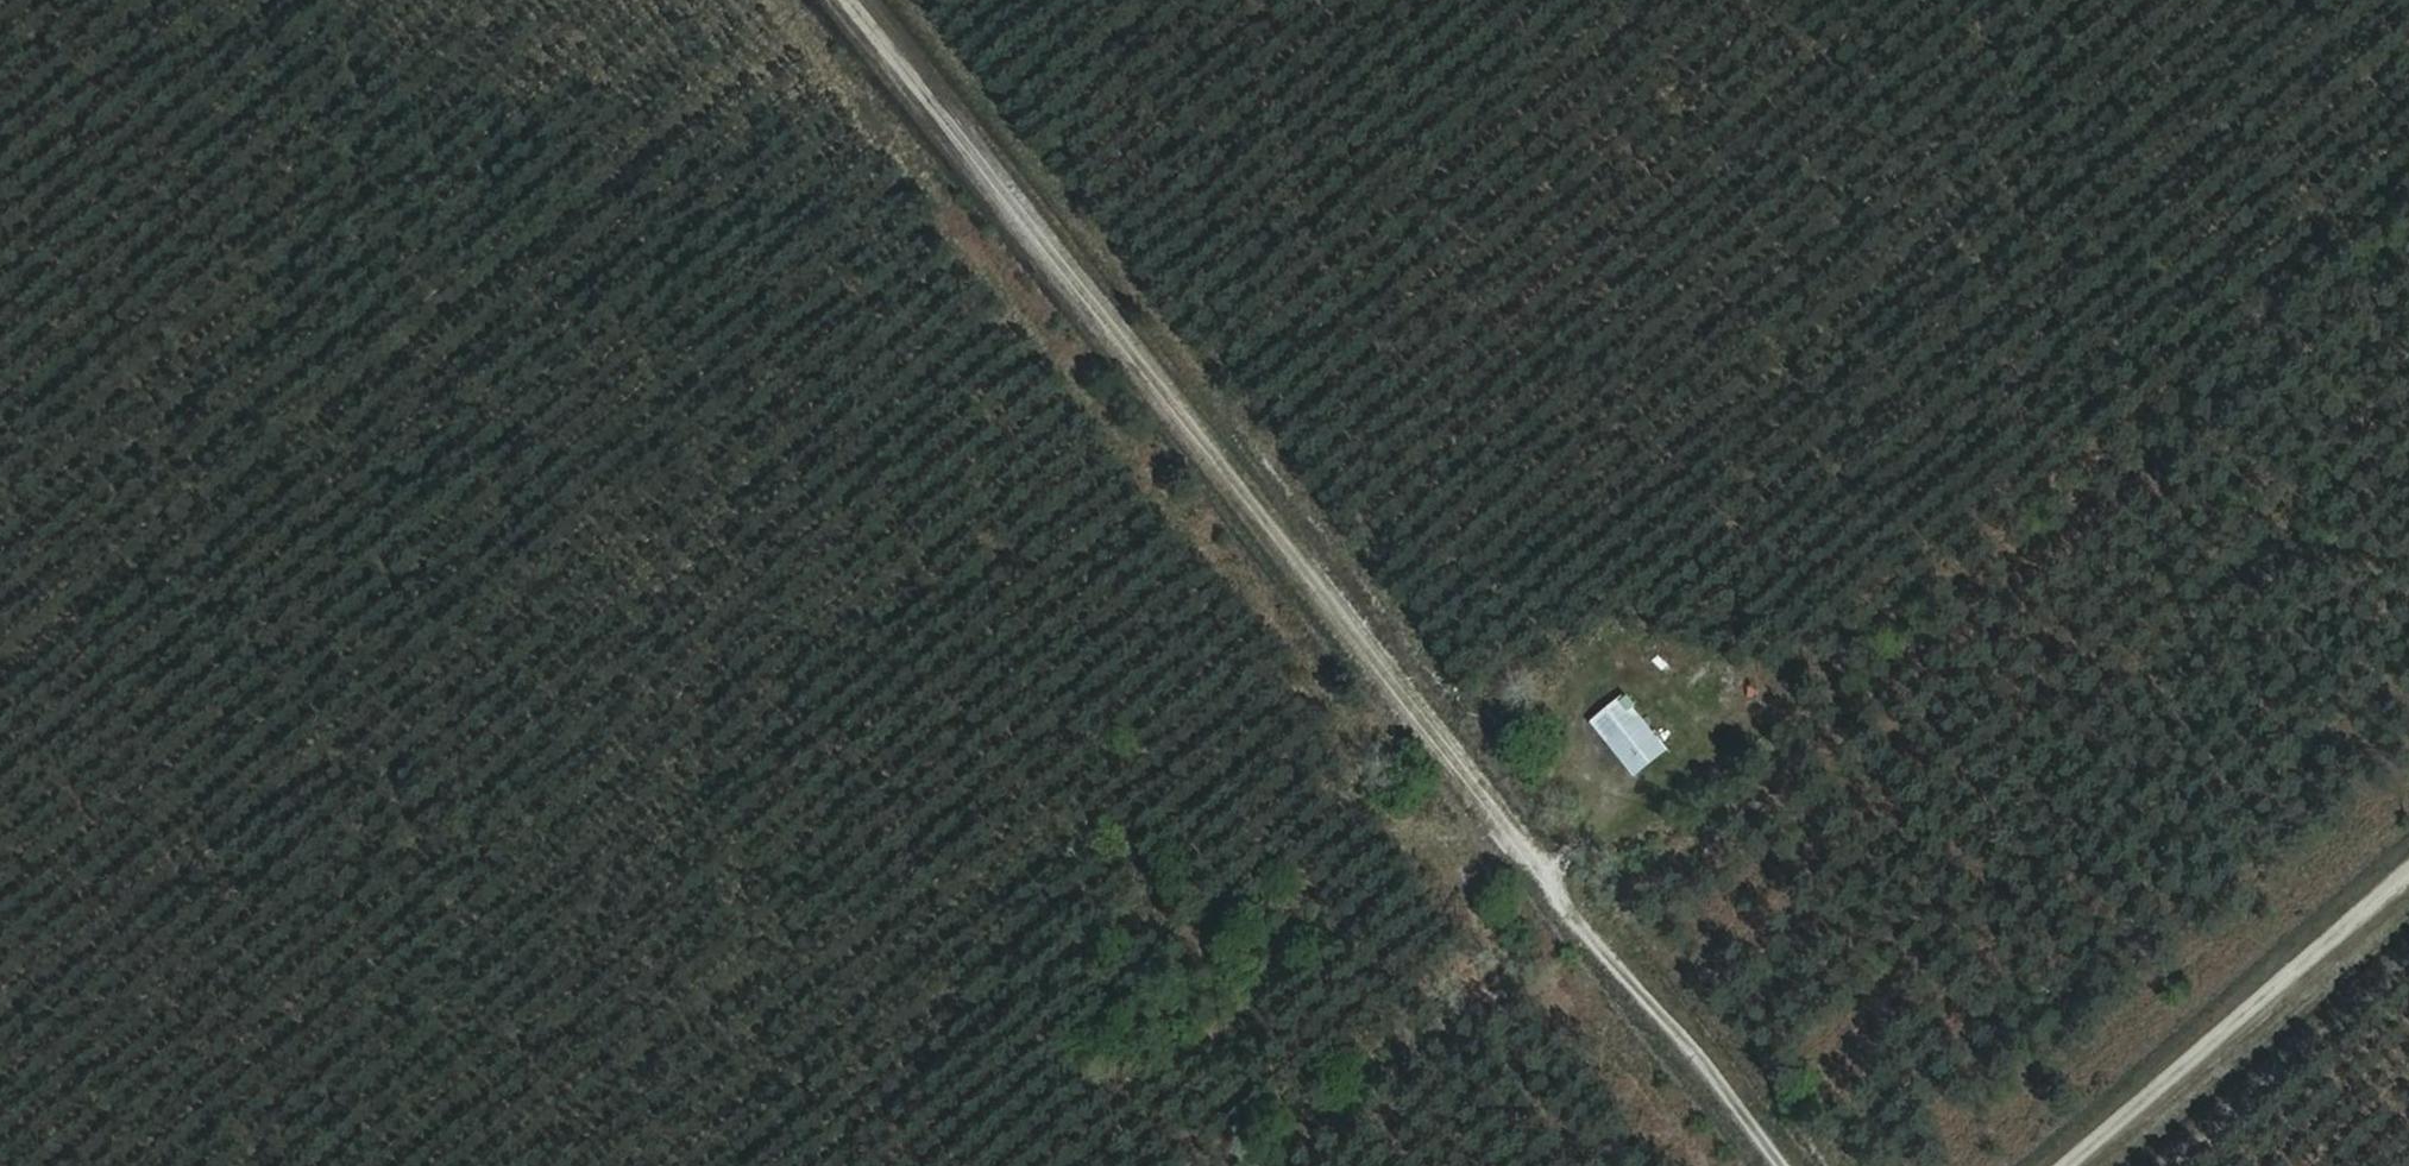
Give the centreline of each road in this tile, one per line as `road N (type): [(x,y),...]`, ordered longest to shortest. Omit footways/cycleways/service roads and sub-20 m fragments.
road 1 (track): [(861,0),(1788,1165)]
road 2 (track): [(2069,1165),(2408,880)]

